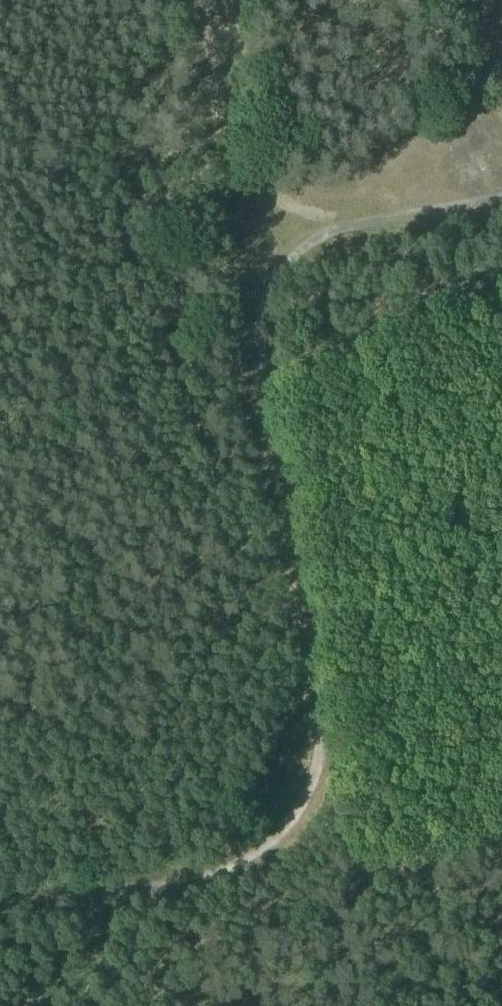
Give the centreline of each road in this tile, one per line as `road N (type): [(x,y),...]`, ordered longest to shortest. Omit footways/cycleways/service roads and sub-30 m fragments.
road 1 (track): [(501,195),(323,238),(291,259),(264,302),(260,328),(324,716),(315,787),(295,824),(247,863),(105,896)]
road 2 (track): [(217,0),(246,182),(291,210),(359,226)]

